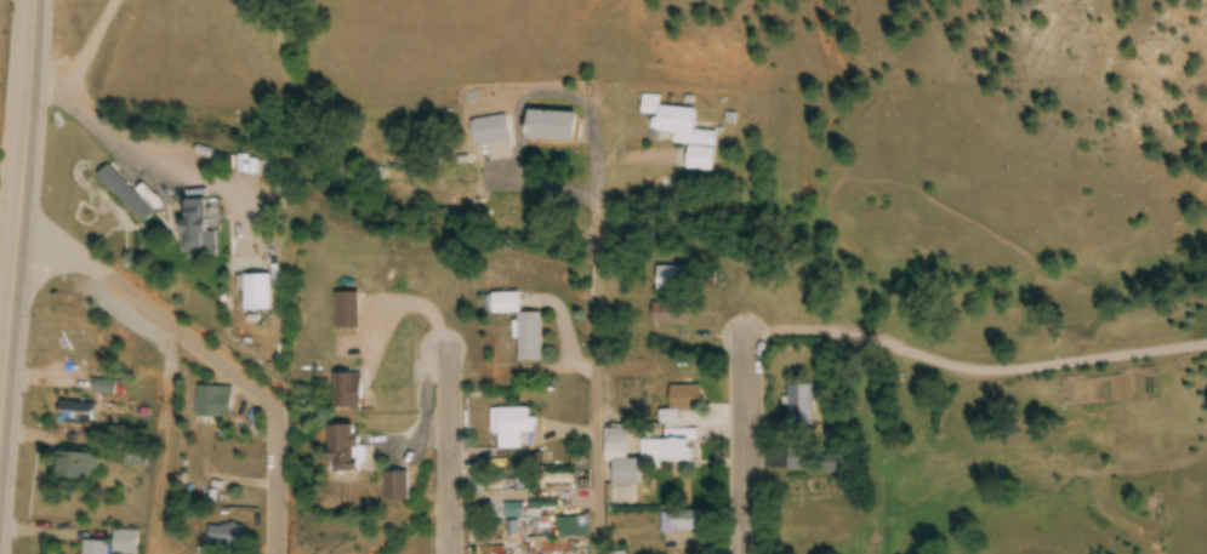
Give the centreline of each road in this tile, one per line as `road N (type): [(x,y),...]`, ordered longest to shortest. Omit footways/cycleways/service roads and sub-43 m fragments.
road 1 (residential): [(271,553),(268,441),(243,388),(159,319),(19,225)]
road 2 (primary): [(0,432),(19,225),(23,76)]
road 3 (residential): [(744,338),(743,553)]
road 4 (residential): [(448,553),(445,362)]

